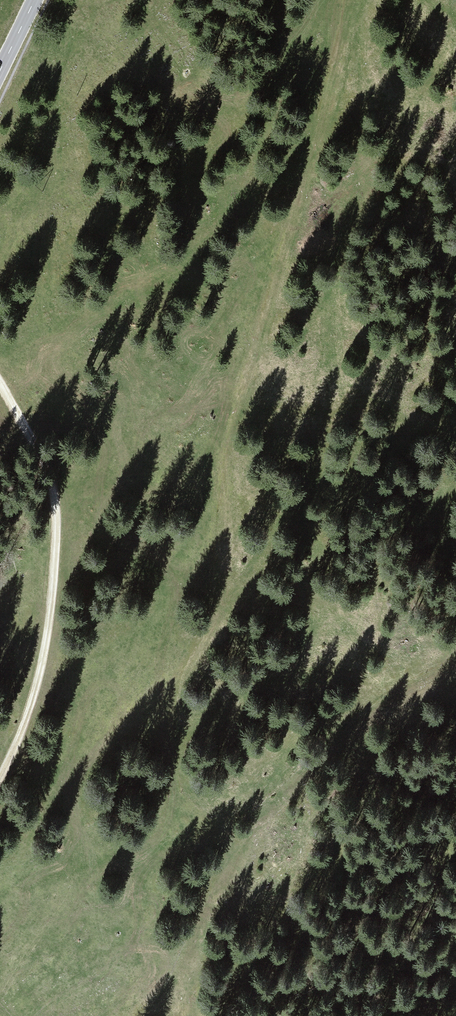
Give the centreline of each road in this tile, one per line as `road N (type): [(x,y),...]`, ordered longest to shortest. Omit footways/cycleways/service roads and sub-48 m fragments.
road 1 (track): [(455,548),(235,710),(0,923)]
road 2 (track): [(0,776),(38,676),(57,554),(39,454),(0,386)]

